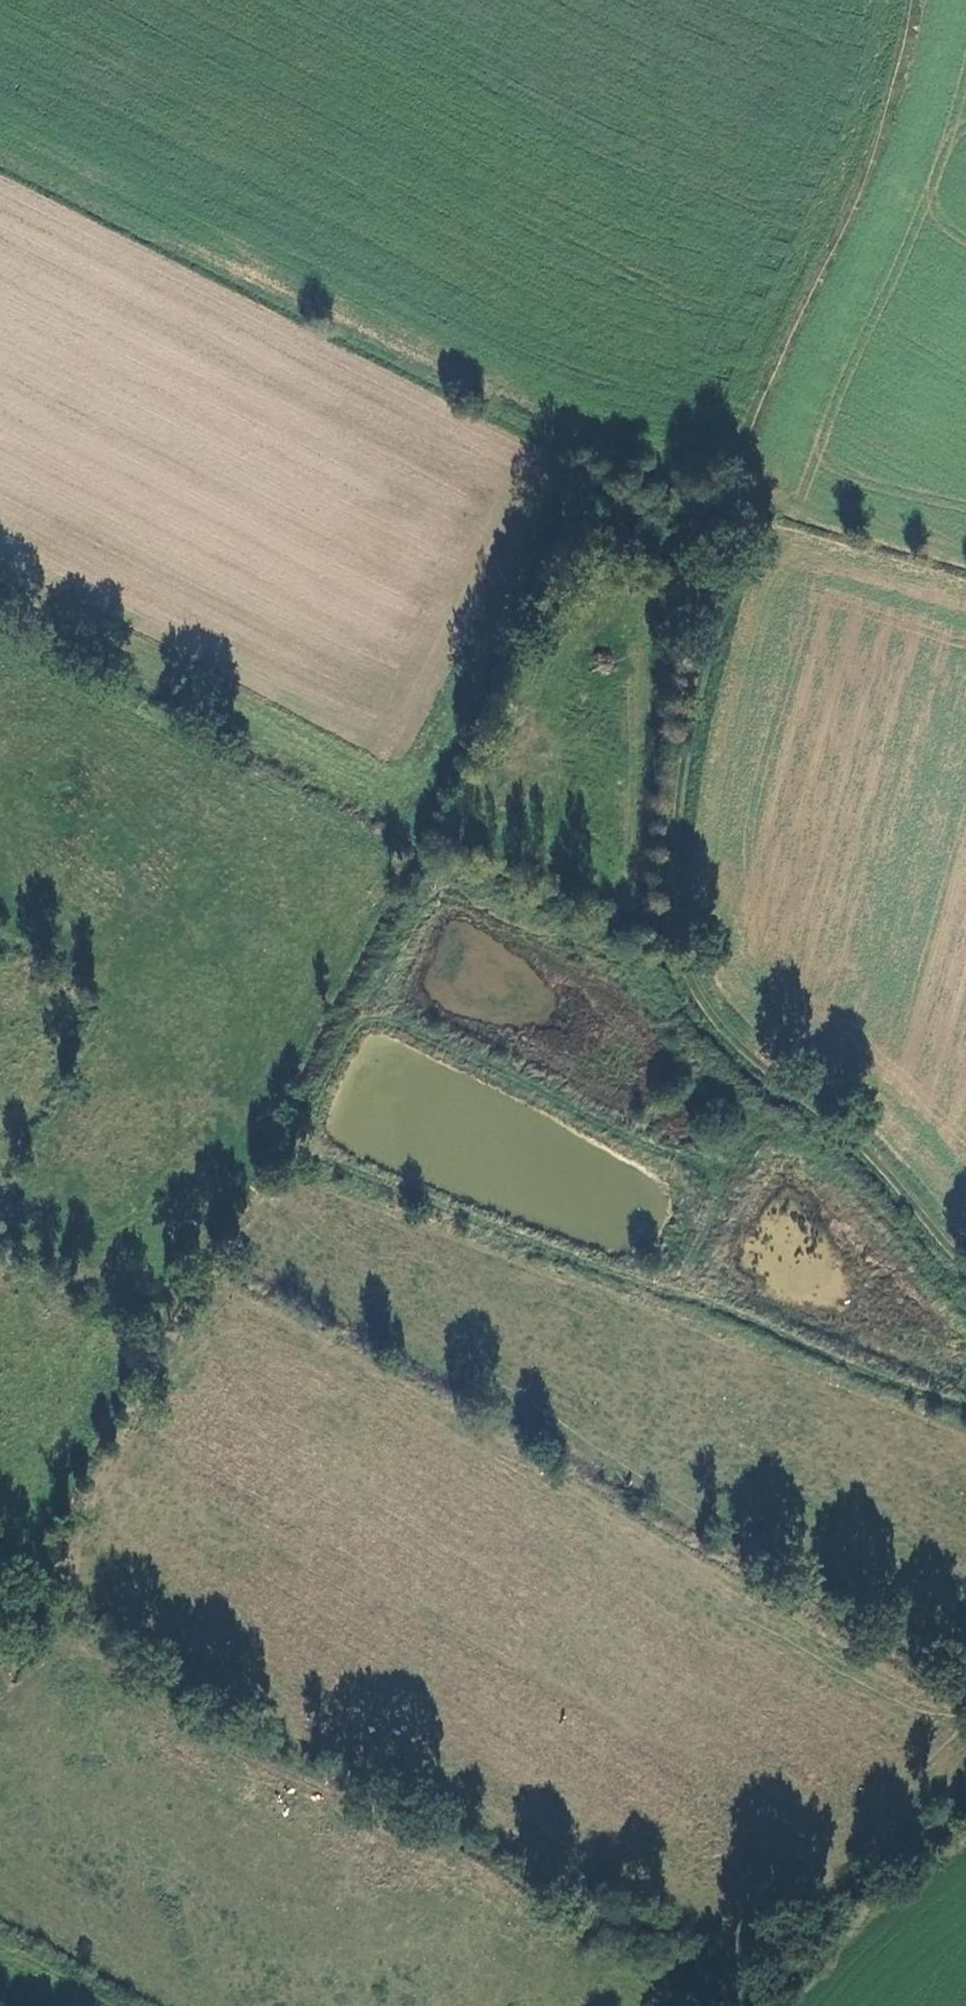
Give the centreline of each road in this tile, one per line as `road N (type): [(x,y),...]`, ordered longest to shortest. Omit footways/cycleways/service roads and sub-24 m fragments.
road 1 (track): [(965,1214),(685,937),(665,878),(708,606),(818,314),(922,0)]
road 2 (track): [(731,2005),(932,1830),(965,1790)]

